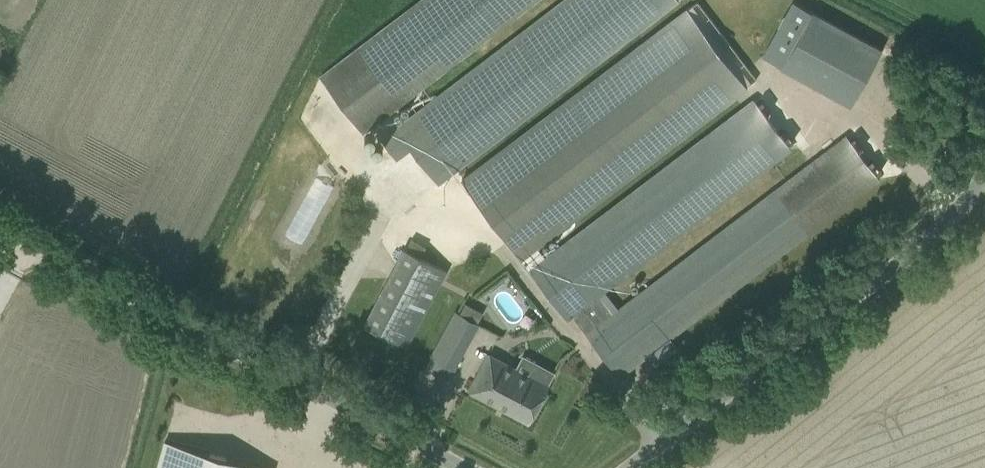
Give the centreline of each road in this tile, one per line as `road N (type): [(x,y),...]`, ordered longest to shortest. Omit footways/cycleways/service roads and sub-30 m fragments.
road 1 (unclassified): [(452,467),(0,224)]
road 2 (unclassified): [(621,467),(984,168)]

